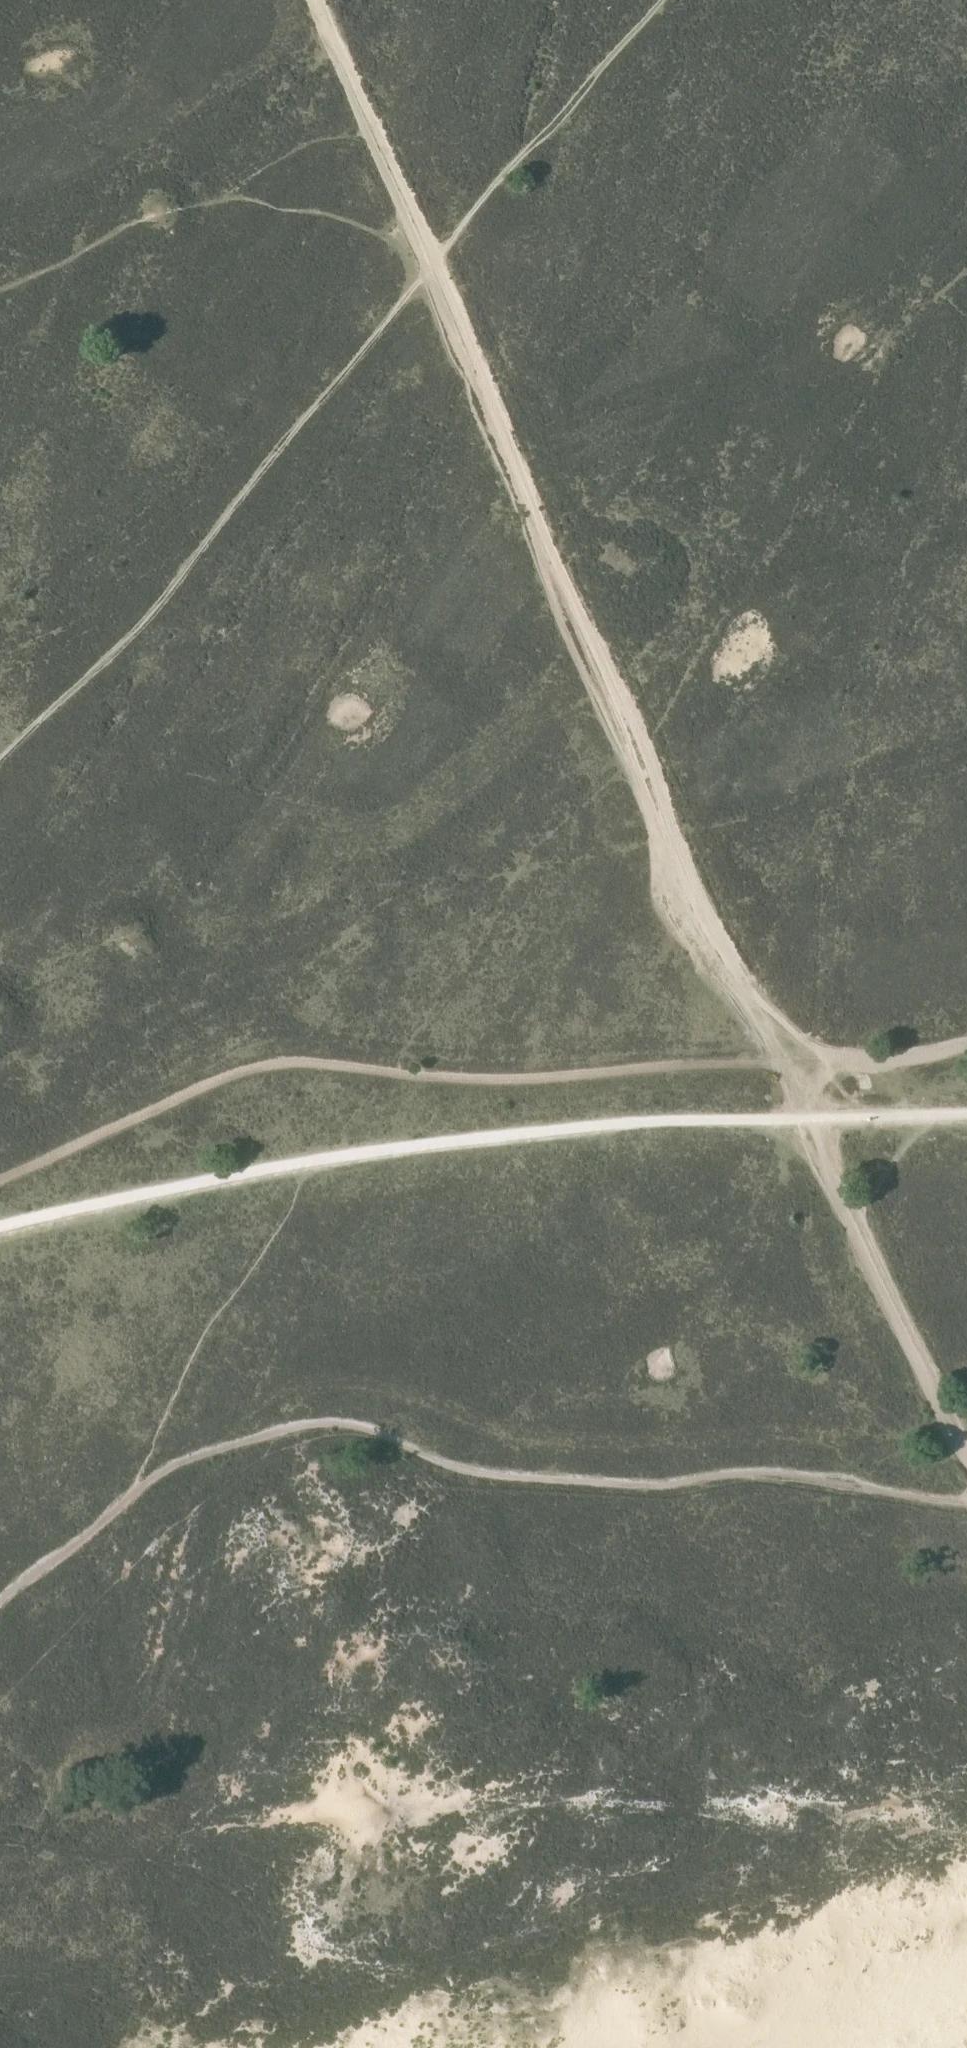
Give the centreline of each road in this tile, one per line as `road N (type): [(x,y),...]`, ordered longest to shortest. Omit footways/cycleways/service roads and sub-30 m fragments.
road 1 (track): [(810,1121),(316,0)]
road 2 (track): [(966,1458),(810,1121)]

